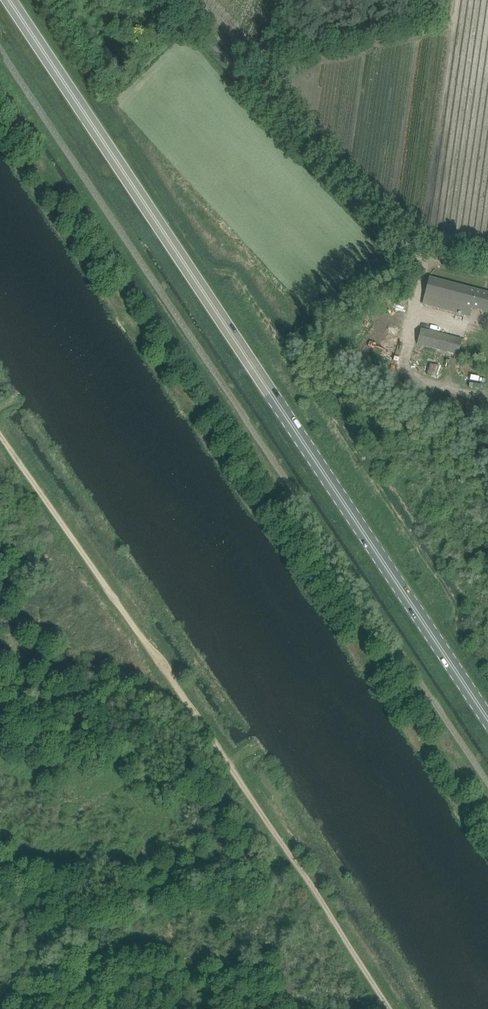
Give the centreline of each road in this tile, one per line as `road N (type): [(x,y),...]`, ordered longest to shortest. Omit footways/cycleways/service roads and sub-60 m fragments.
road 1 (primary): [(487,718),(9,0)]
road 2 (track): [(0,421),(395,1008)]
road 3 (unclassified): [(487,261),(457,256),(365,201),(185,0)]

